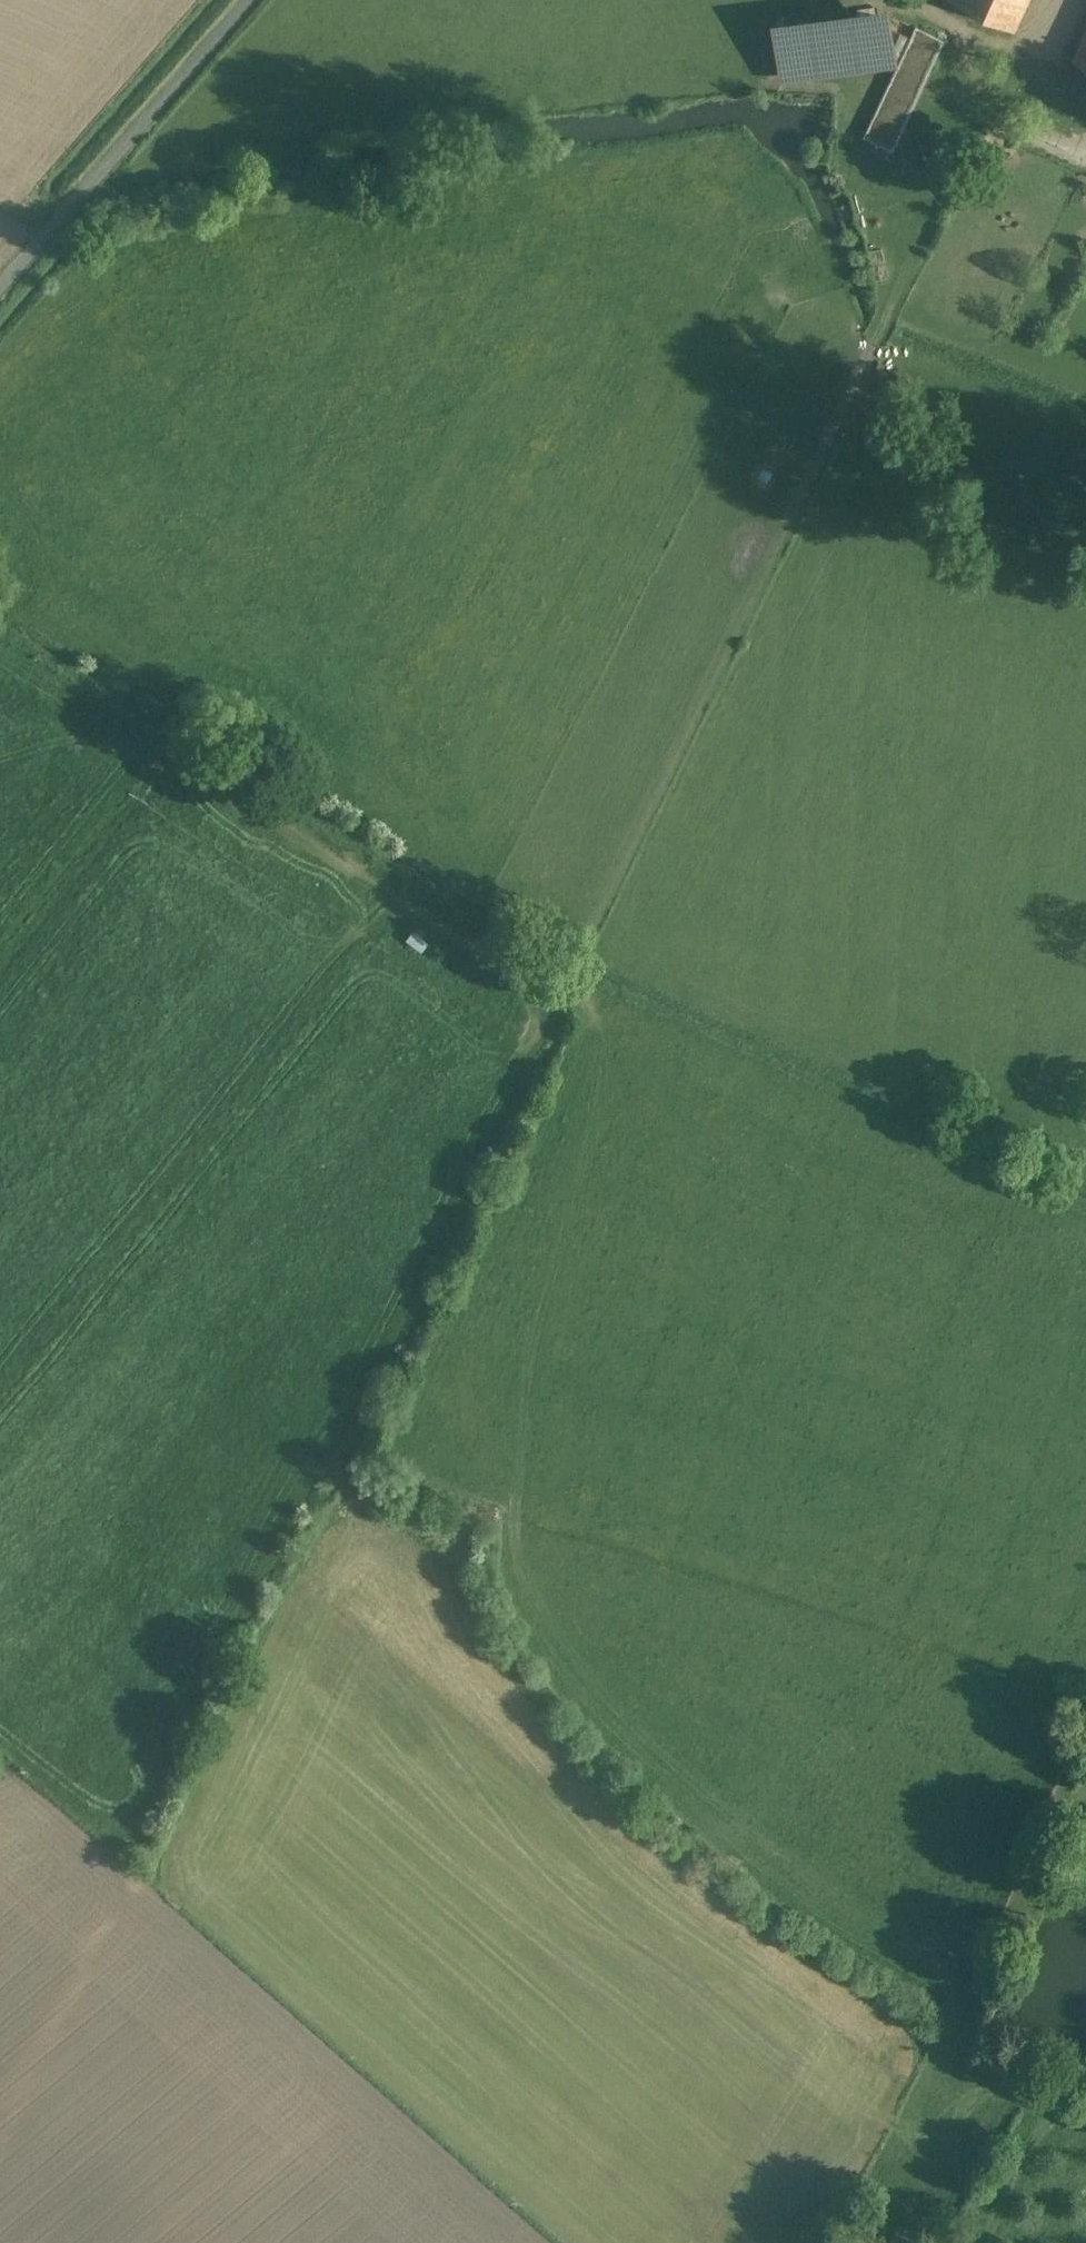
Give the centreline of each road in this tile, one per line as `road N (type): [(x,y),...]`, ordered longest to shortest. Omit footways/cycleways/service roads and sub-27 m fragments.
road 1 (unclassified): [(247,0),(51,210),(32,261),(0,297)]

